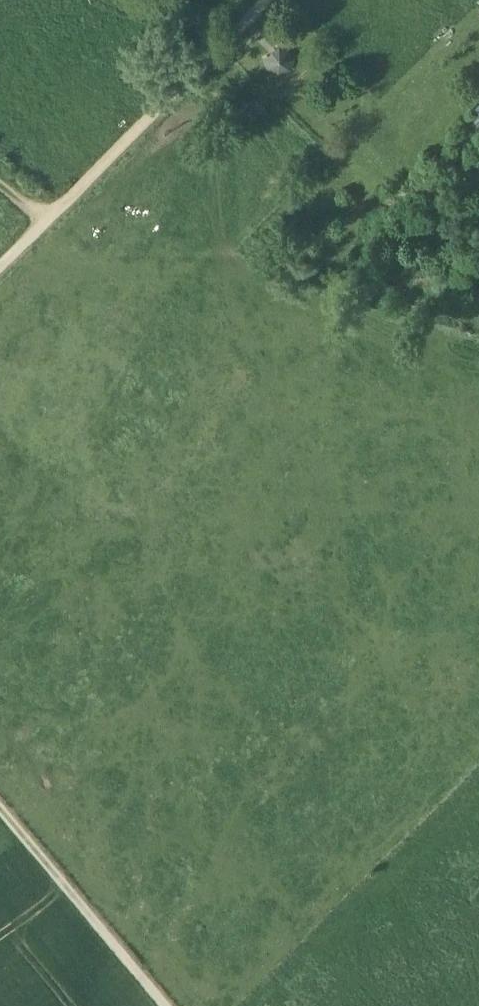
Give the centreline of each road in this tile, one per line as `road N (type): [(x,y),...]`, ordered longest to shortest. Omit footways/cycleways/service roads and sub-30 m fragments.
road 1 (track): [(0,273),(268,0)]
road 2 (track): [(168,1005),(0,806)]

